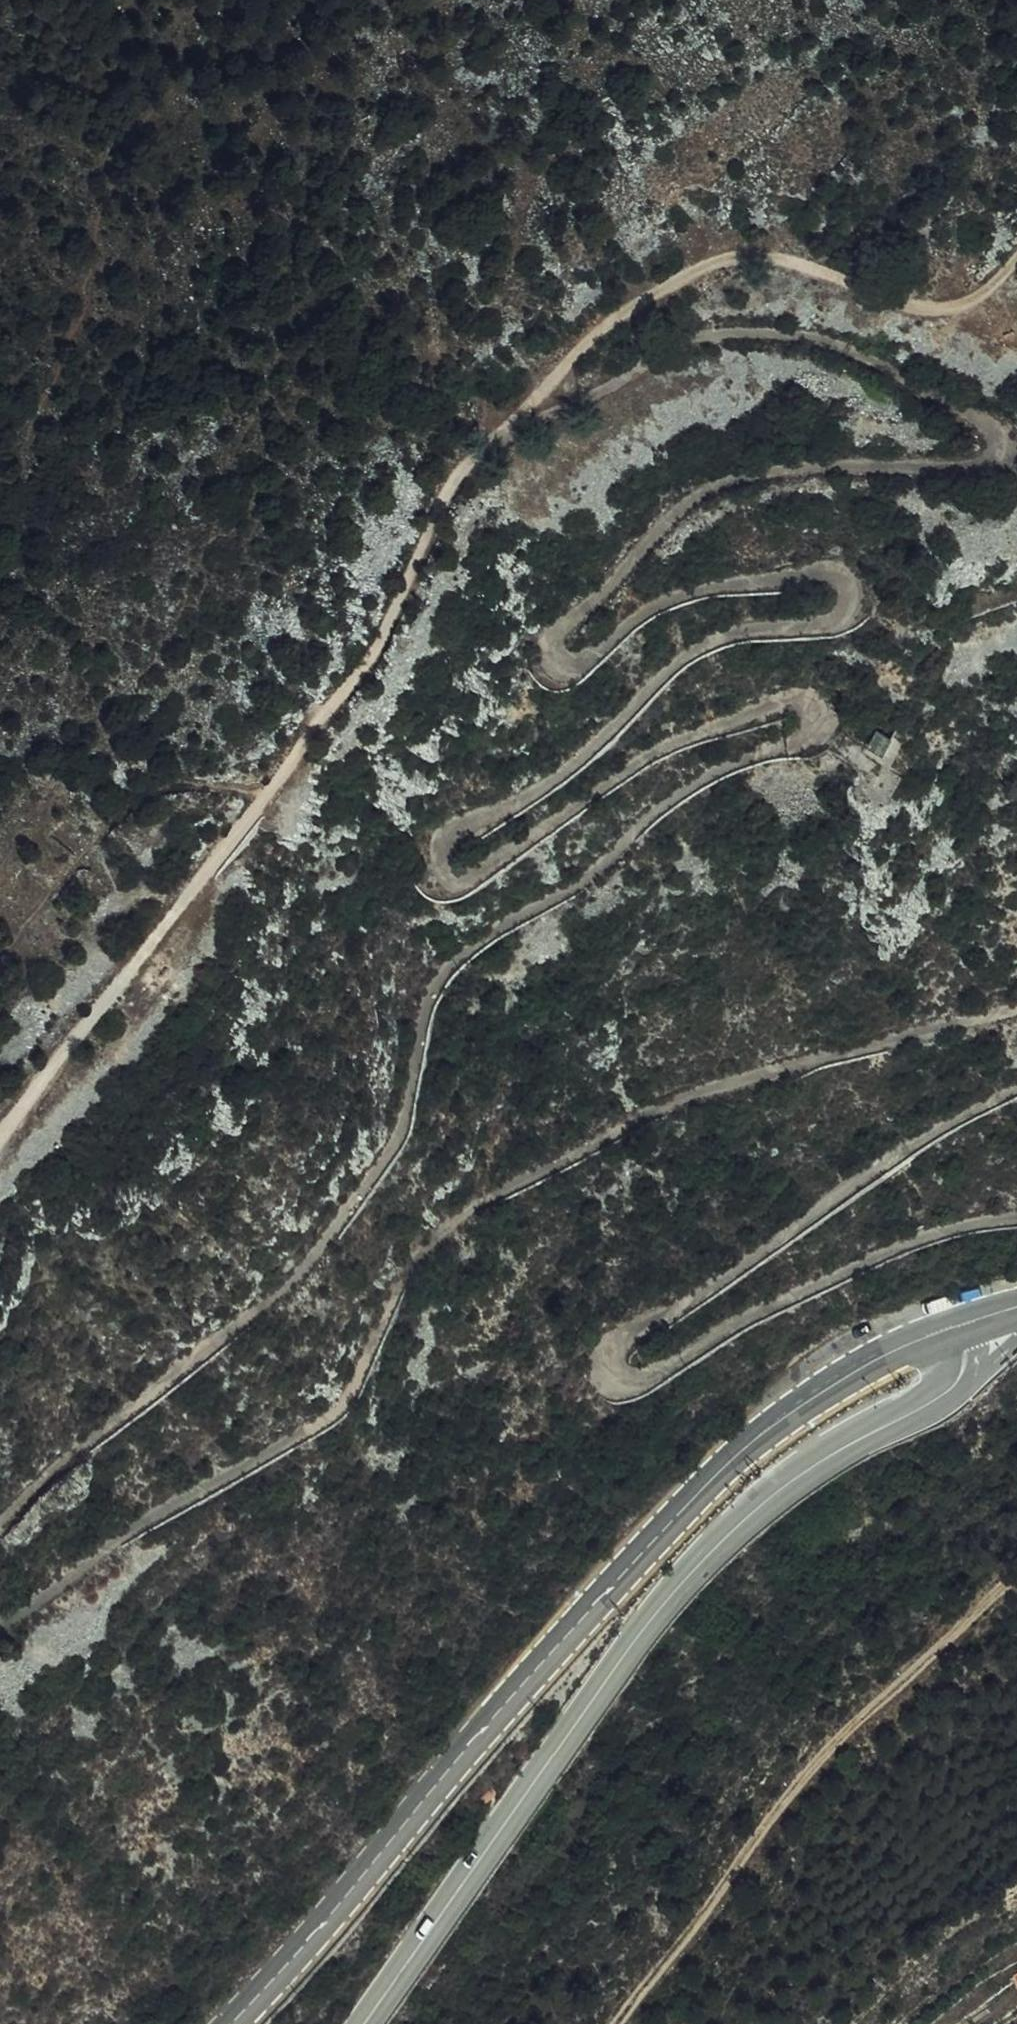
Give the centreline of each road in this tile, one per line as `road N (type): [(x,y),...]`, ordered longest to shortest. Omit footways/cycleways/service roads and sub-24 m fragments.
road 1 (track): [(0,1530),(291,1290),(404,1128),(414,1041),(431,988),(467,951),(578,885),(658,812),(763,754),(809,740),(820,714),(803,703),(780,704),(677,748),(466,881),(444,878),(438,859),(446,841),(559,783),(681,662),(742,632),(829,623),(851,615),(857,600),(842,581),(818,579),(672,600),(567,669),(556,660),(555,638),(683,506),(732,483),(840,469),(976,468),(992,457),(996,442),(987,424),(894,371),(820,340),(746,332),(682,345),(610,388),(506,431)]
road 2 (motorway): [(430,2023),(238,972),(28,0)]
road 3 (motorway): [(0,172),(186,1002),(385,2023)]
road 4 (track): [(1016,1011),(702,1094),(489,1199),(405,1275),(354,1391),(319,1426),(132,1536),(0,1633)]
road 5 (secondary): [(234,2023),(473,1741),(715,1476),(785,1418),(902,1350),(973,1322)]
road 6 (secondary): [(366,2023),(604,1684),(695,1570),(791,1481),(958,1383),(976,1356),(973,1322)]
road 7 (track): [(1016,1218),(940,1229),(658,1377),(630,1384),(611,1370),(621,1343),(746,1270),(848,1189),(1016,1091)]
road 8 (track): [(0,1147),(389,640),(445,495),(506,431)]
road 9 (track): [(619,2023),(791,1795),(983,1601),(1016,1578)]
road 10 (track): [(1016,263),(971,301),(924,307),(781,255),(730,258),(687,274),(590,339),(506,431)]

